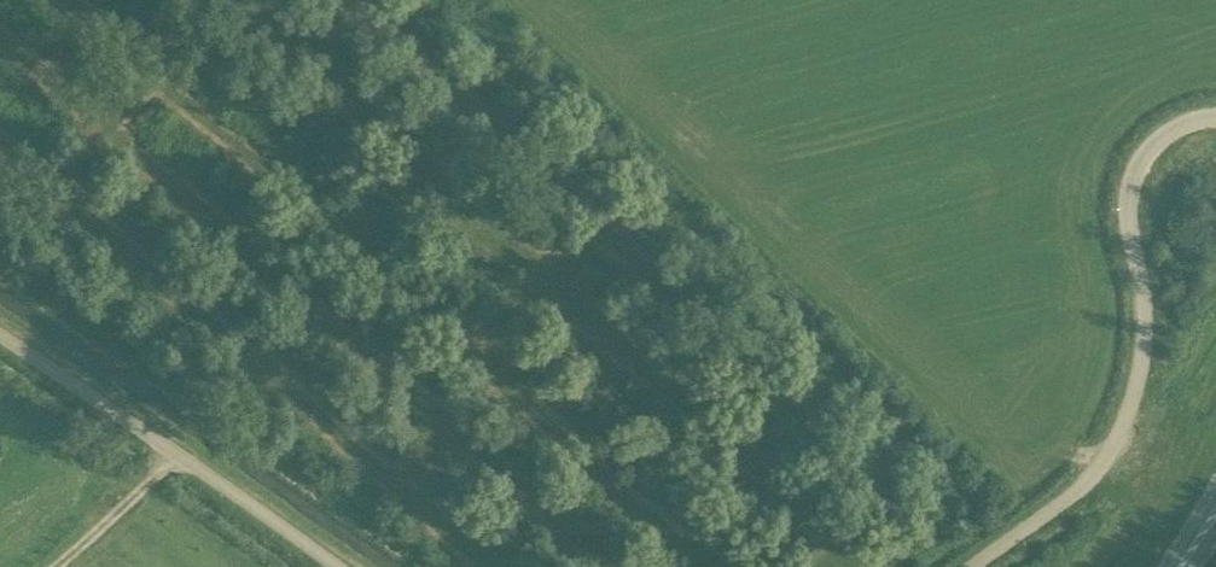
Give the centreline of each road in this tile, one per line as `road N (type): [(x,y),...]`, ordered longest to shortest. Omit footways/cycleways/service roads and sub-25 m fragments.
road 1 (unclassified): [(1215,119),(1177,130),(1156,146),(1131,189),(1145,310),(1135,407),(1093,475),(976,566)]
road 2 (unclassified): [(323,566),(0,338)]

